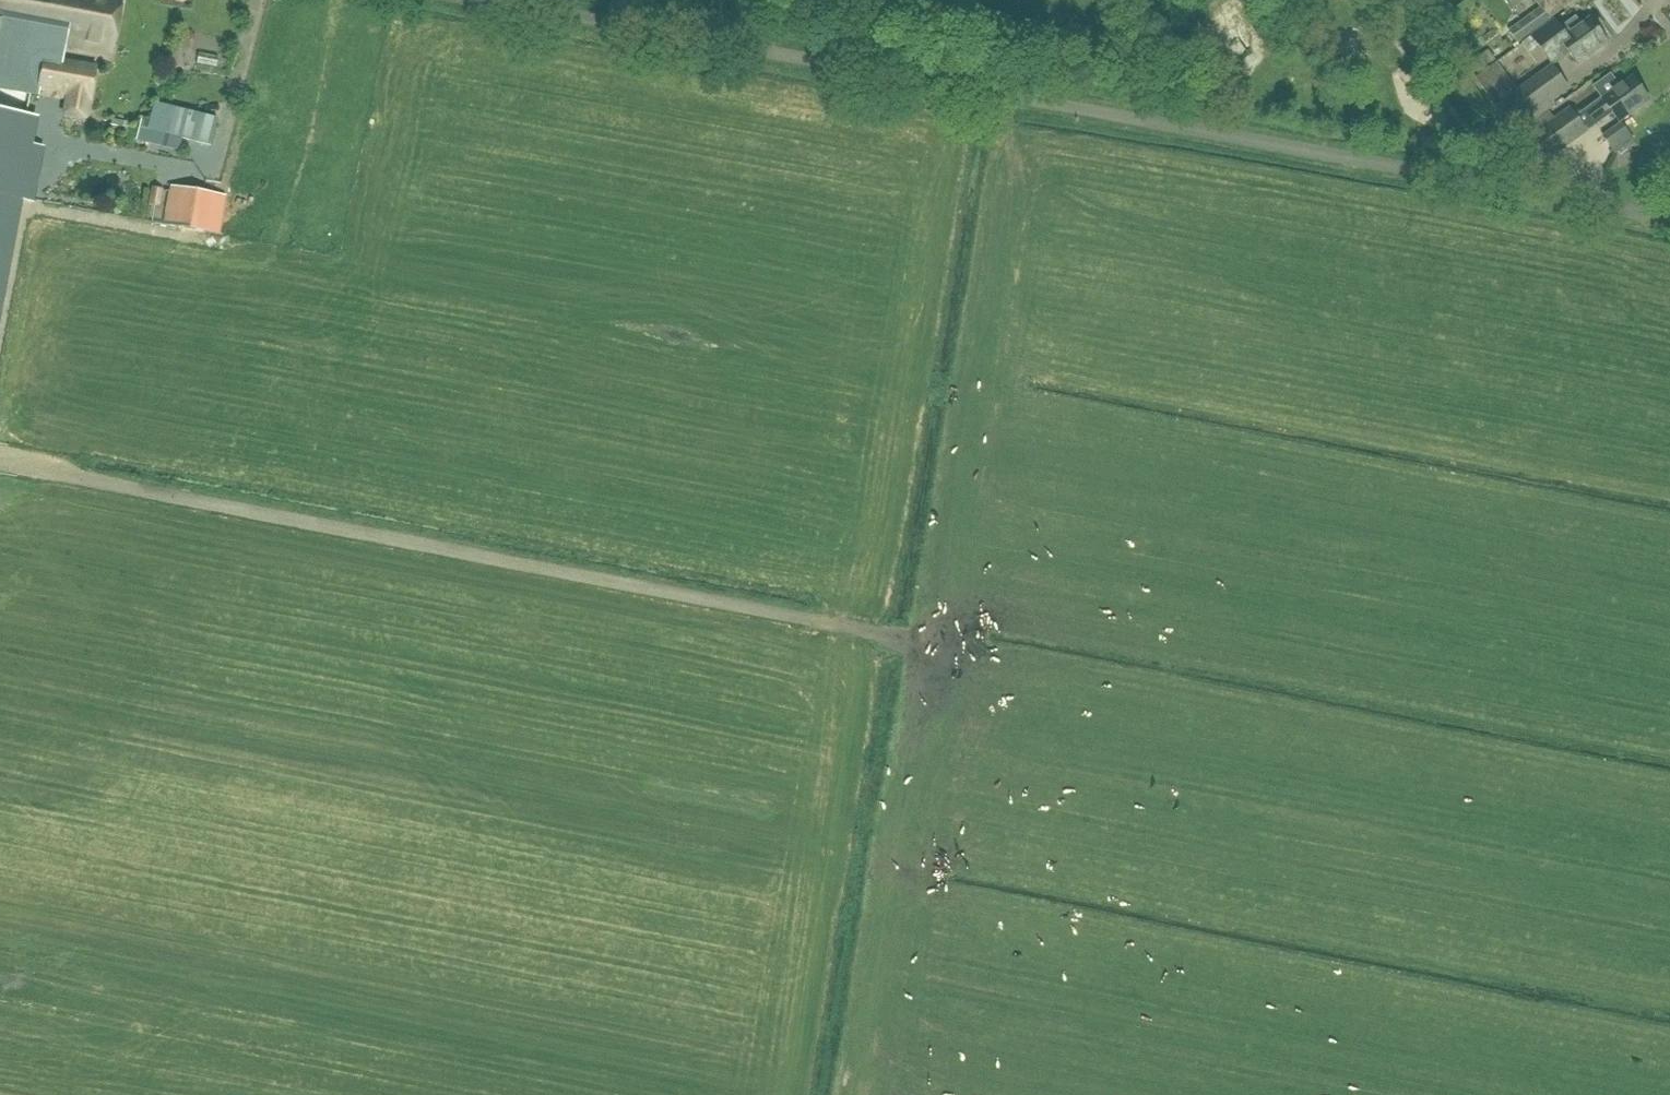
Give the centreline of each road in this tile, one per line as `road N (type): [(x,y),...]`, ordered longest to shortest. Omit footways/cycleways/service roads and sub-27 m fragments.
road 1 (unclassified): [(1669,207),(1599,207),(500,0)]
road 2 (track): [(0,465),(903,641)]
road 3 (track): [(0,394),(32,213),(229,251)]

